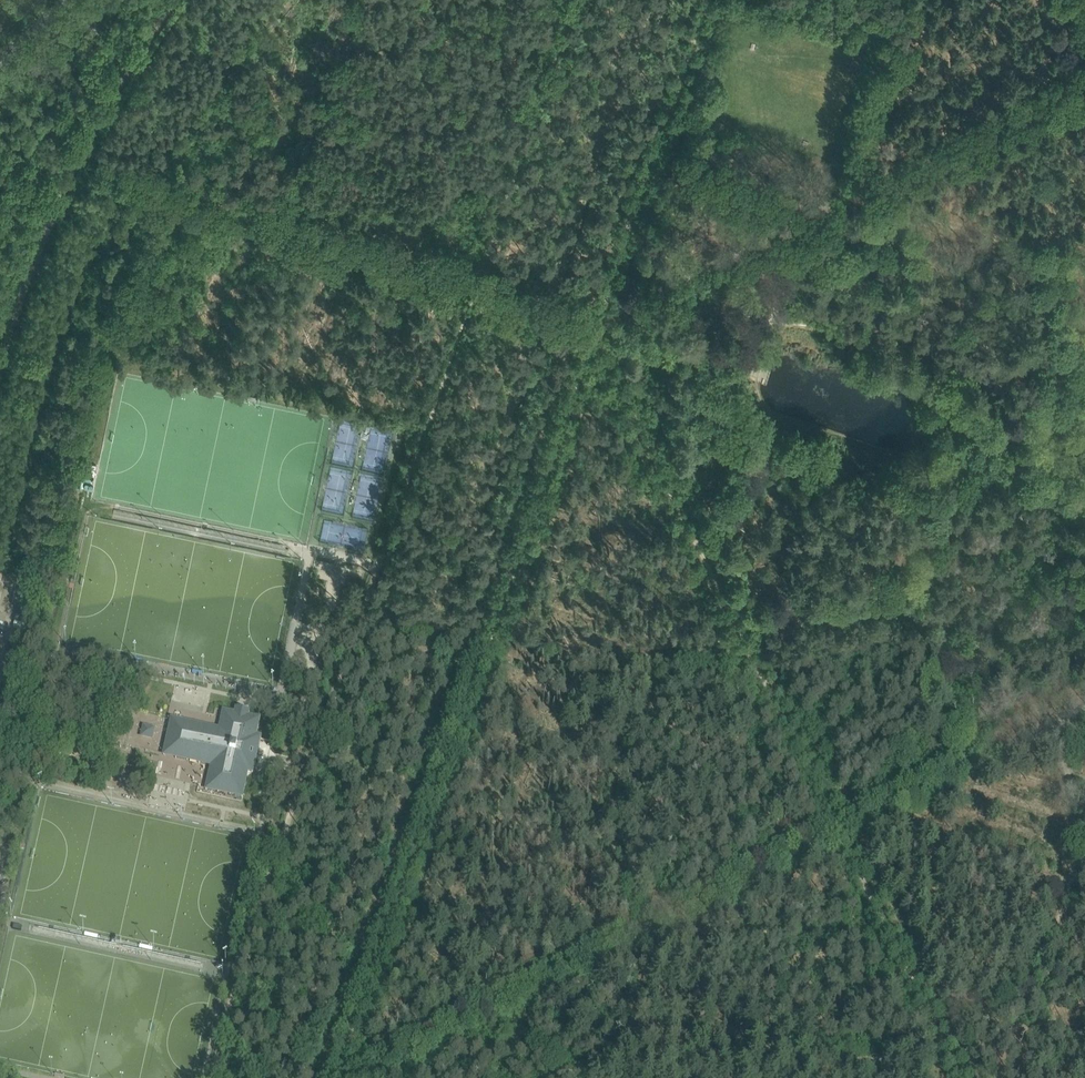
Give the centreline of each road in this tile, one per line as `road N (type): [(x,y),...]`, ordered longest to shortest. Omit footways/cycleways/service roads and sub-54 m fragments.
road 1 (track): [(376,562),(215,1054)]

